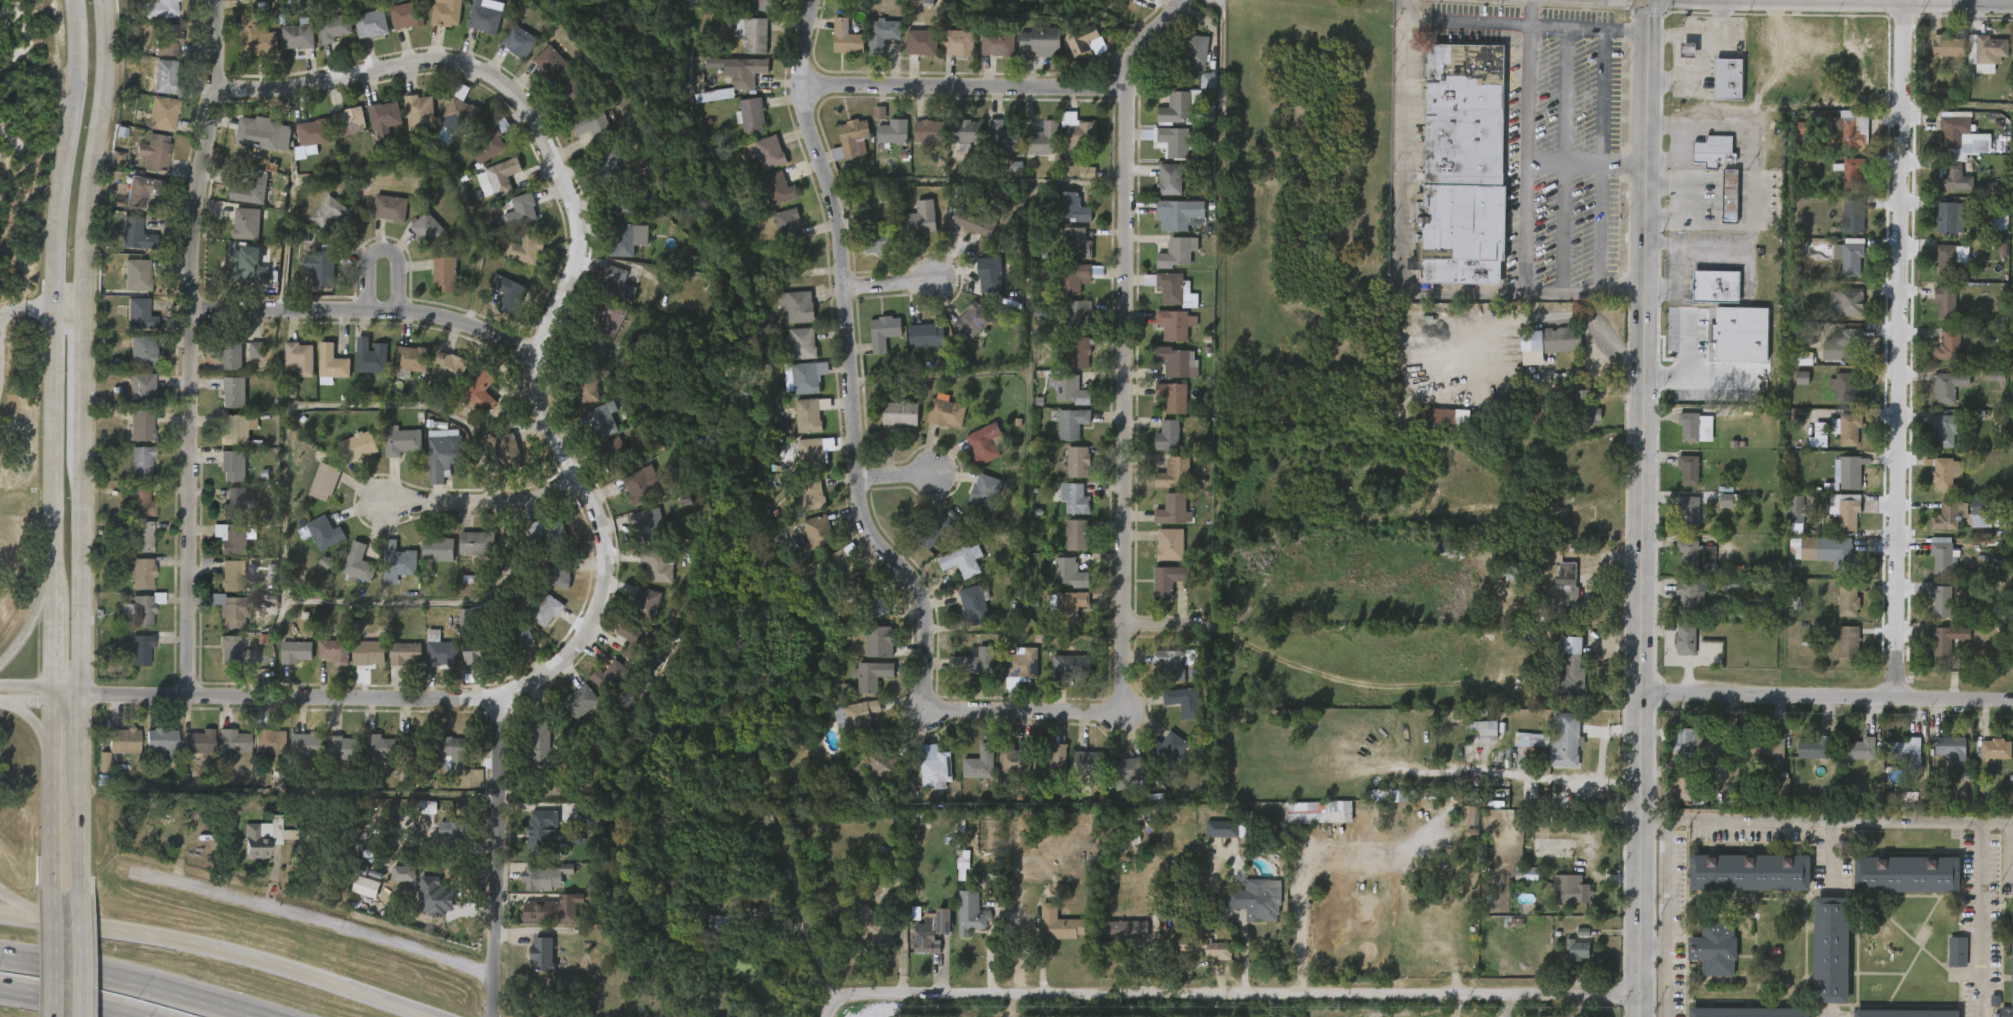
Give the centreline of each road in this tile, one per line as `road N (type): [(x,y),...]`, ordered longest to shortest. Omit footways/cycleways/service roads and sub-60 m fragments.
road 1 (tertiary): [(1639,1016),(1650,0)]
road 2 (residential): [(214,88),(272,92),(410,64),(465,67),(523,106),(575,216),(575,268),(537,361),(541,409),(595,512),(603,542),(600,597),(570,659),(500,698)]
road 3 (residential): [(814,0),(803,52),(808,112),(841,235),(863,515),(873,542),(919,593),(928,701),(946,711),(1101,713),(1122,691)]
road 4 (secondary): [(81,893),(84,277),(105,97),(101,0)]
road 5 (secondary): [(65,0),(69,89),(48,241),(51,888)]
road 6 (residential): [(838,1001),(1639,1000)]
road 7 (residential): [(1180,0),(1129,54),(1122,691)]
road 8 (residential): [(213,0),(214,88),(195,205),(190,309),(191,696)]
road 9 (residential): [(1907,0),(1899,697)]
road 10 (secondary): [(438,1016),(192,941),(0,912)]
road 11 (residential): [(54,695),(500,698)]
road 12 (residential): [(1638,693),(2012,700)]
road 13 (residential): [(493,972),(141,872)]
road 14 (residential): [(190,309),(428,315),(537,361)]
road 15 (residential): [(808,83),(1127,84)]
road 16 (residential): [(500,698),(502,834),(490,1016)]
road 17 (motorway): [(261,1016),(107,974),(0,957)]
road 18 (tertiary): [(1762,0),(2012,2)]
road 19 (residential): [(382,502),(513,503),(577,478)]
road 20 (motorway): [(0,988),(134,1016)]
road 21 (secondary): [(51,888),(50,1016)]
road 22 (secondary): [(80,1016),(81,893)]

